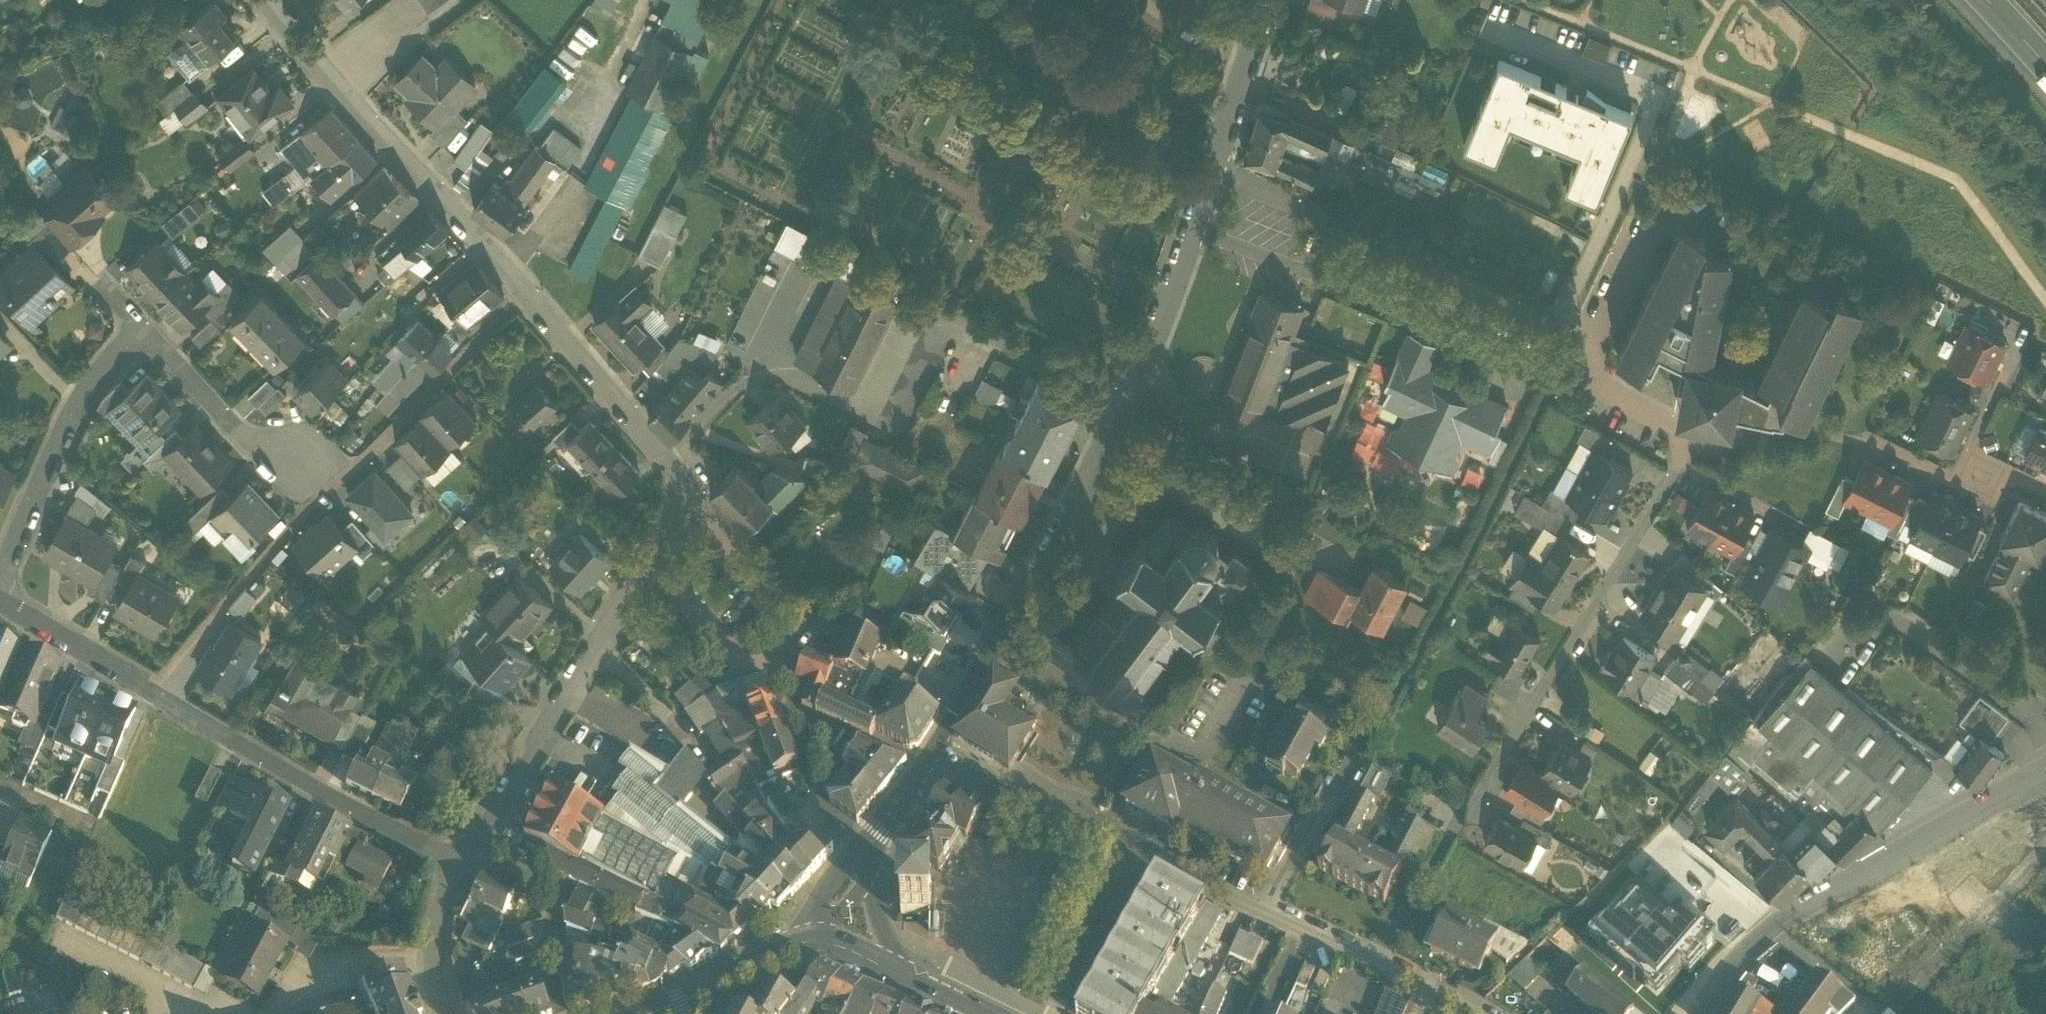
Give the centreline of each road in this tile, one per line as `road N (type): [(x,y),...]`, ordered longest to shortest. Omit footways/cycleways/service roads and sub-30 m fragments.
road 1 (residential): [(460,858),(687,510),(686,494),(672,463),(601,377),(267,0)]
road 2 (residential): [(1376,961),(1691,439),(1602,388),(1579,332)]
road 3 (tertiary): [(1192,230),(1120,414),(923,768)]
road 4 (residential): [(0,600),(371,818),(460,858)]
road 5 (residential): [(0,573),(92,387),(138,326),(270,454),(310,463)]
road 6 (residential): [(1700,1013),(1782,916),(2045,769)]
road 7 (residential): [(1315,274),(1552,377),(1579,332)]
road 8 (residential): [(1579,332),(1334,217)]
road 9 (residential): [(923,768),(1148,861)]
road 10 (unclassified): [(460,858),(540,886),(557,914),(552,976),(562,1013)]
road 11 (residential): [(863,862),(833,821),(802,746),(784,663)]
road 12 (residential): [(1268,911),(1370,735)]
road 13 (residential): [(1579,332),(1655,169)]
road 14 (tertiary): [(1268,0),(1214,170)]
road 15 (secondary): [(807,941),(644,1013)]
road 16 (residential): [(446,1013),(436,963),(460,858)]
road 17 (residential): [(1148,861),(1081,991)]
road 18 (residential): [(1192,230),(1315,274)]
road 19 (residential): [(1148,861),(1268,911)]
road 20 (residential): [(912,981),(882,932),(863,862)]
road 21 (residential): [(1334,217),(1214,170)]

